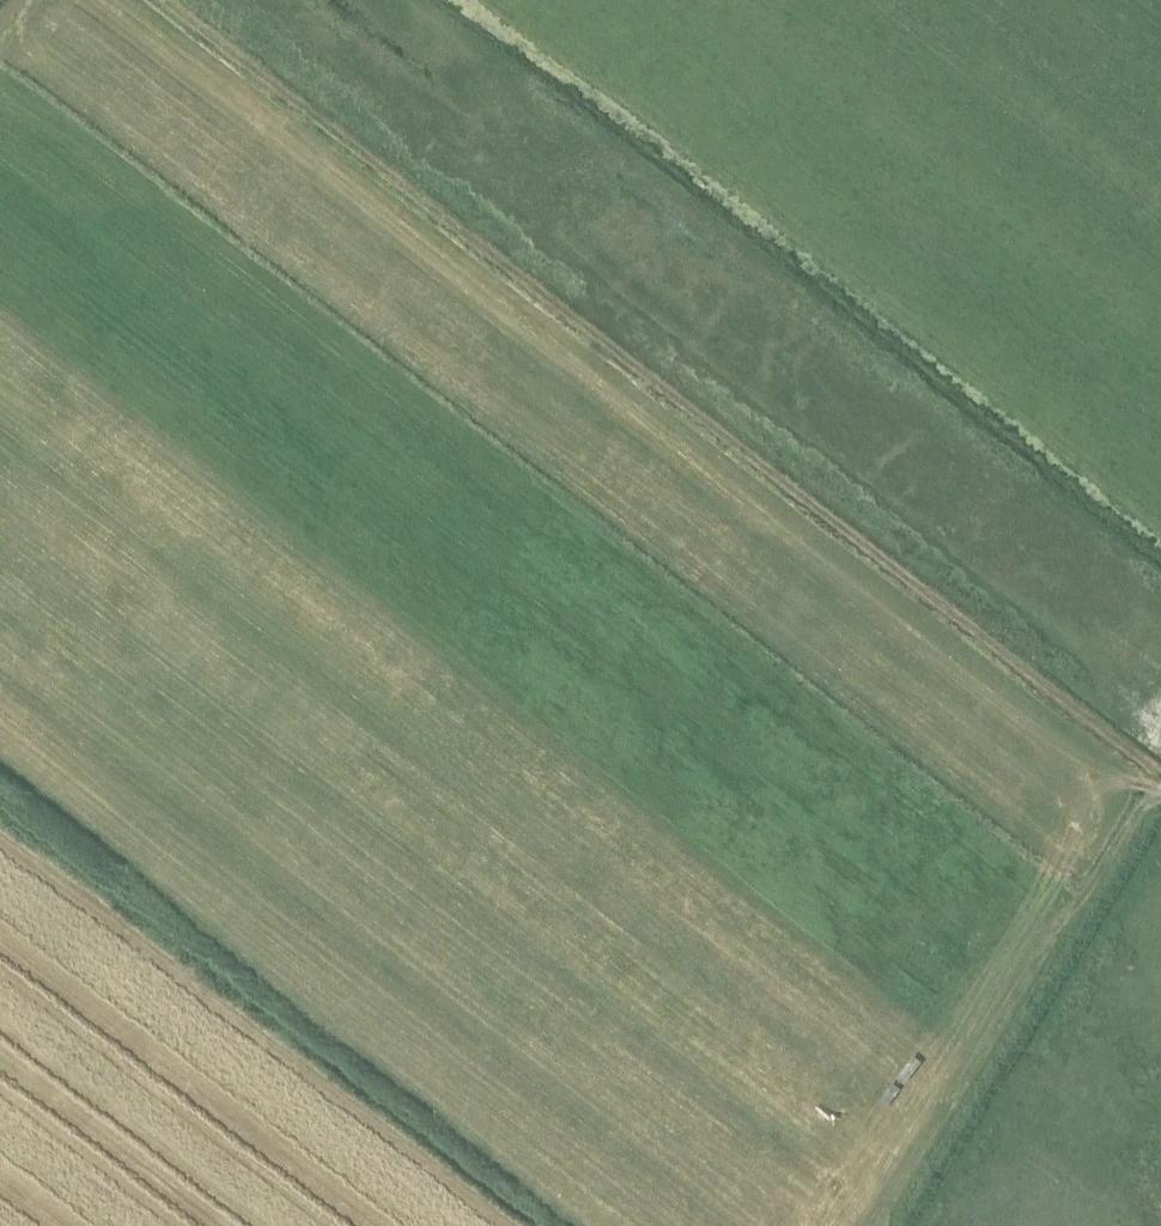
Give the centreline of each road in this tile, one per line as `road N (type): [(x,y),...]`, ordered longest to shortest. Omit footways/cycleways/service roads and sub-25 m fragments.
road 1 (track): [(892,1225),(1059,946),(1160,797)]

